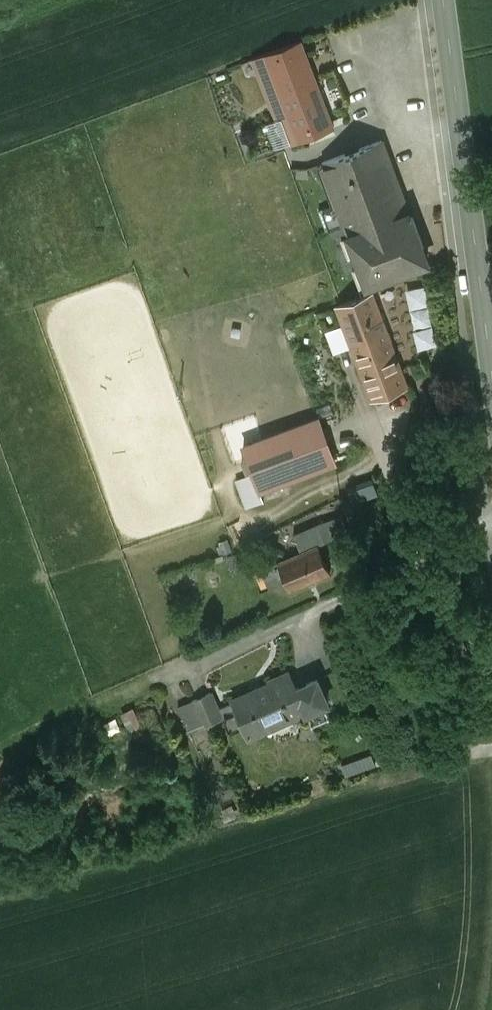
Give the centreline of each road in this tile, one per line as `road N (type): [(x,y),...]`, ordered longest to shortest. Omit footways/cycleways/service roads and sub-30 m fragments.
road 1 (tertiary): [(442,0),(491,360)]

